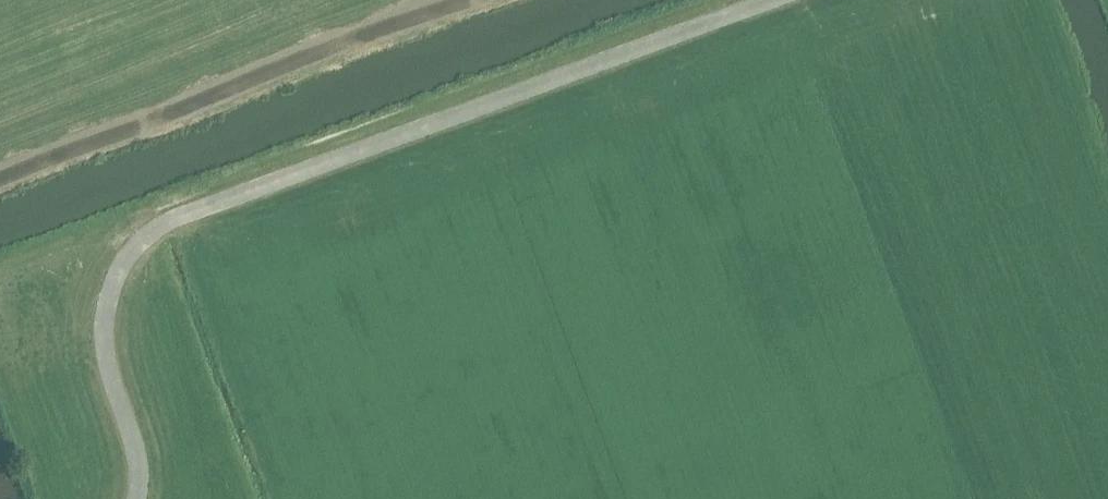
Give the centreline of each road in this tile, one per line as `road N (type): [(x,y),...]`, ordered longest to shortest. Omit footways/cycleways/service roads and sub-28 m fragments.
road 1 (track): [(127,498),(139,457),(102,331),(126,255),(200,206),(775,0)]
road 2 (track): [(1084,115),(1037,0)]

